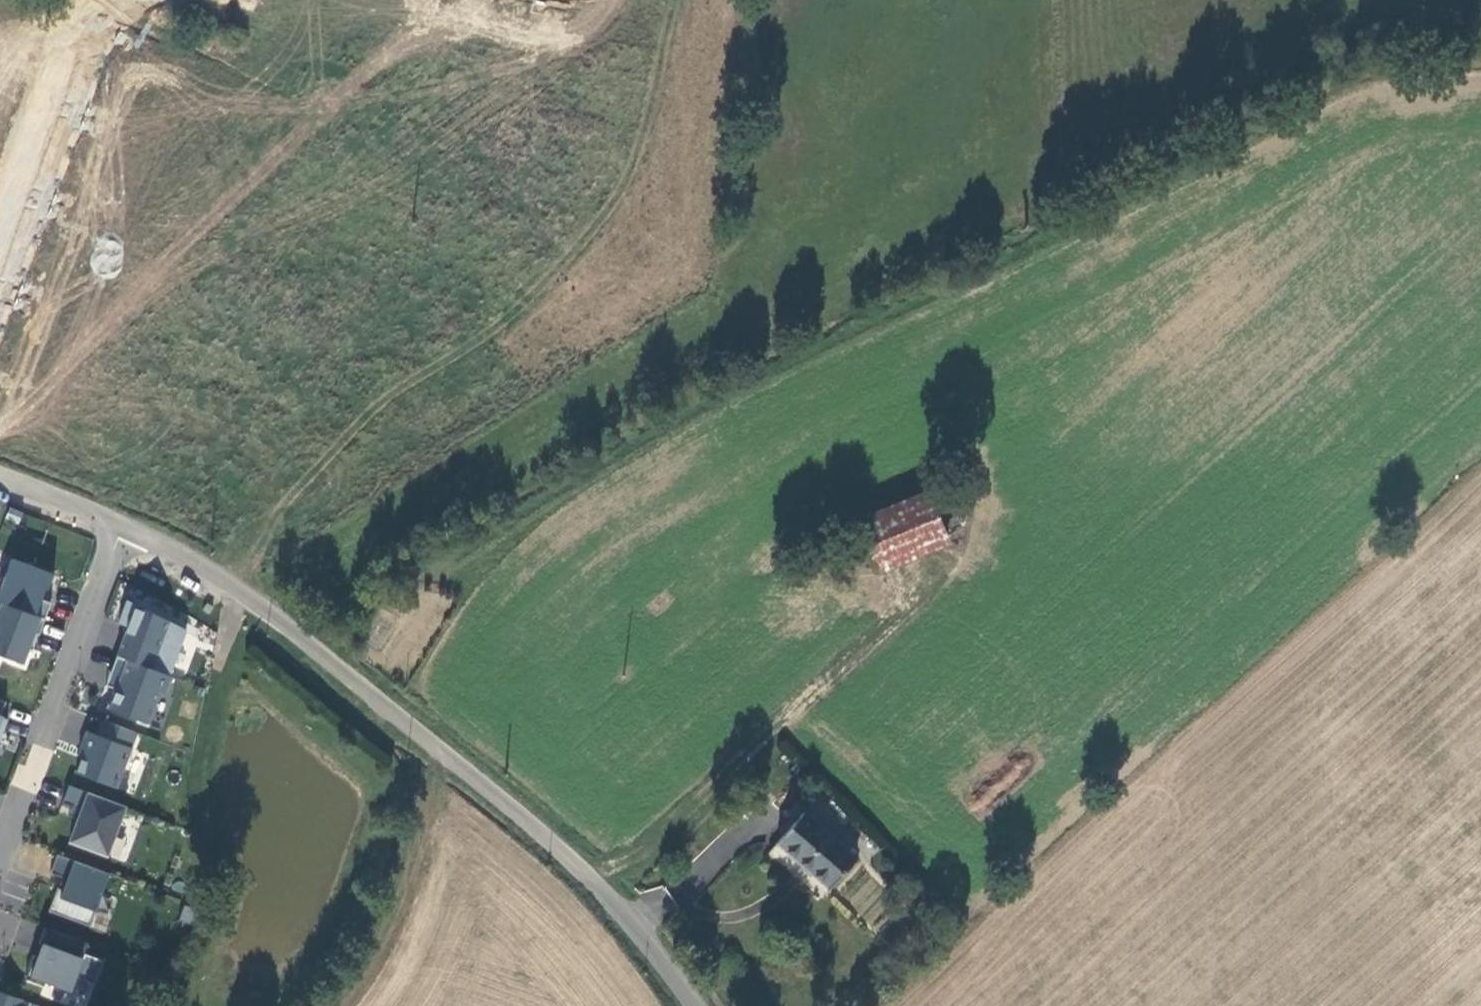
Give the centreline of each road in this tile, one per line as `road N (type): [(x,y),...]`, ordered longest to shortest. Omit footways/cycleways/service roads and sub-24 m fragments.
road 1 (unclassified): [(120,531),(234,584),(561,854),(692,1005)]
road 2 (residential): [(131,0),(102,32),(0,309)]
road 3 (residential): [(120,531),(0,847)]
road 4 (unclassified): [(0,485),(120,531)]

